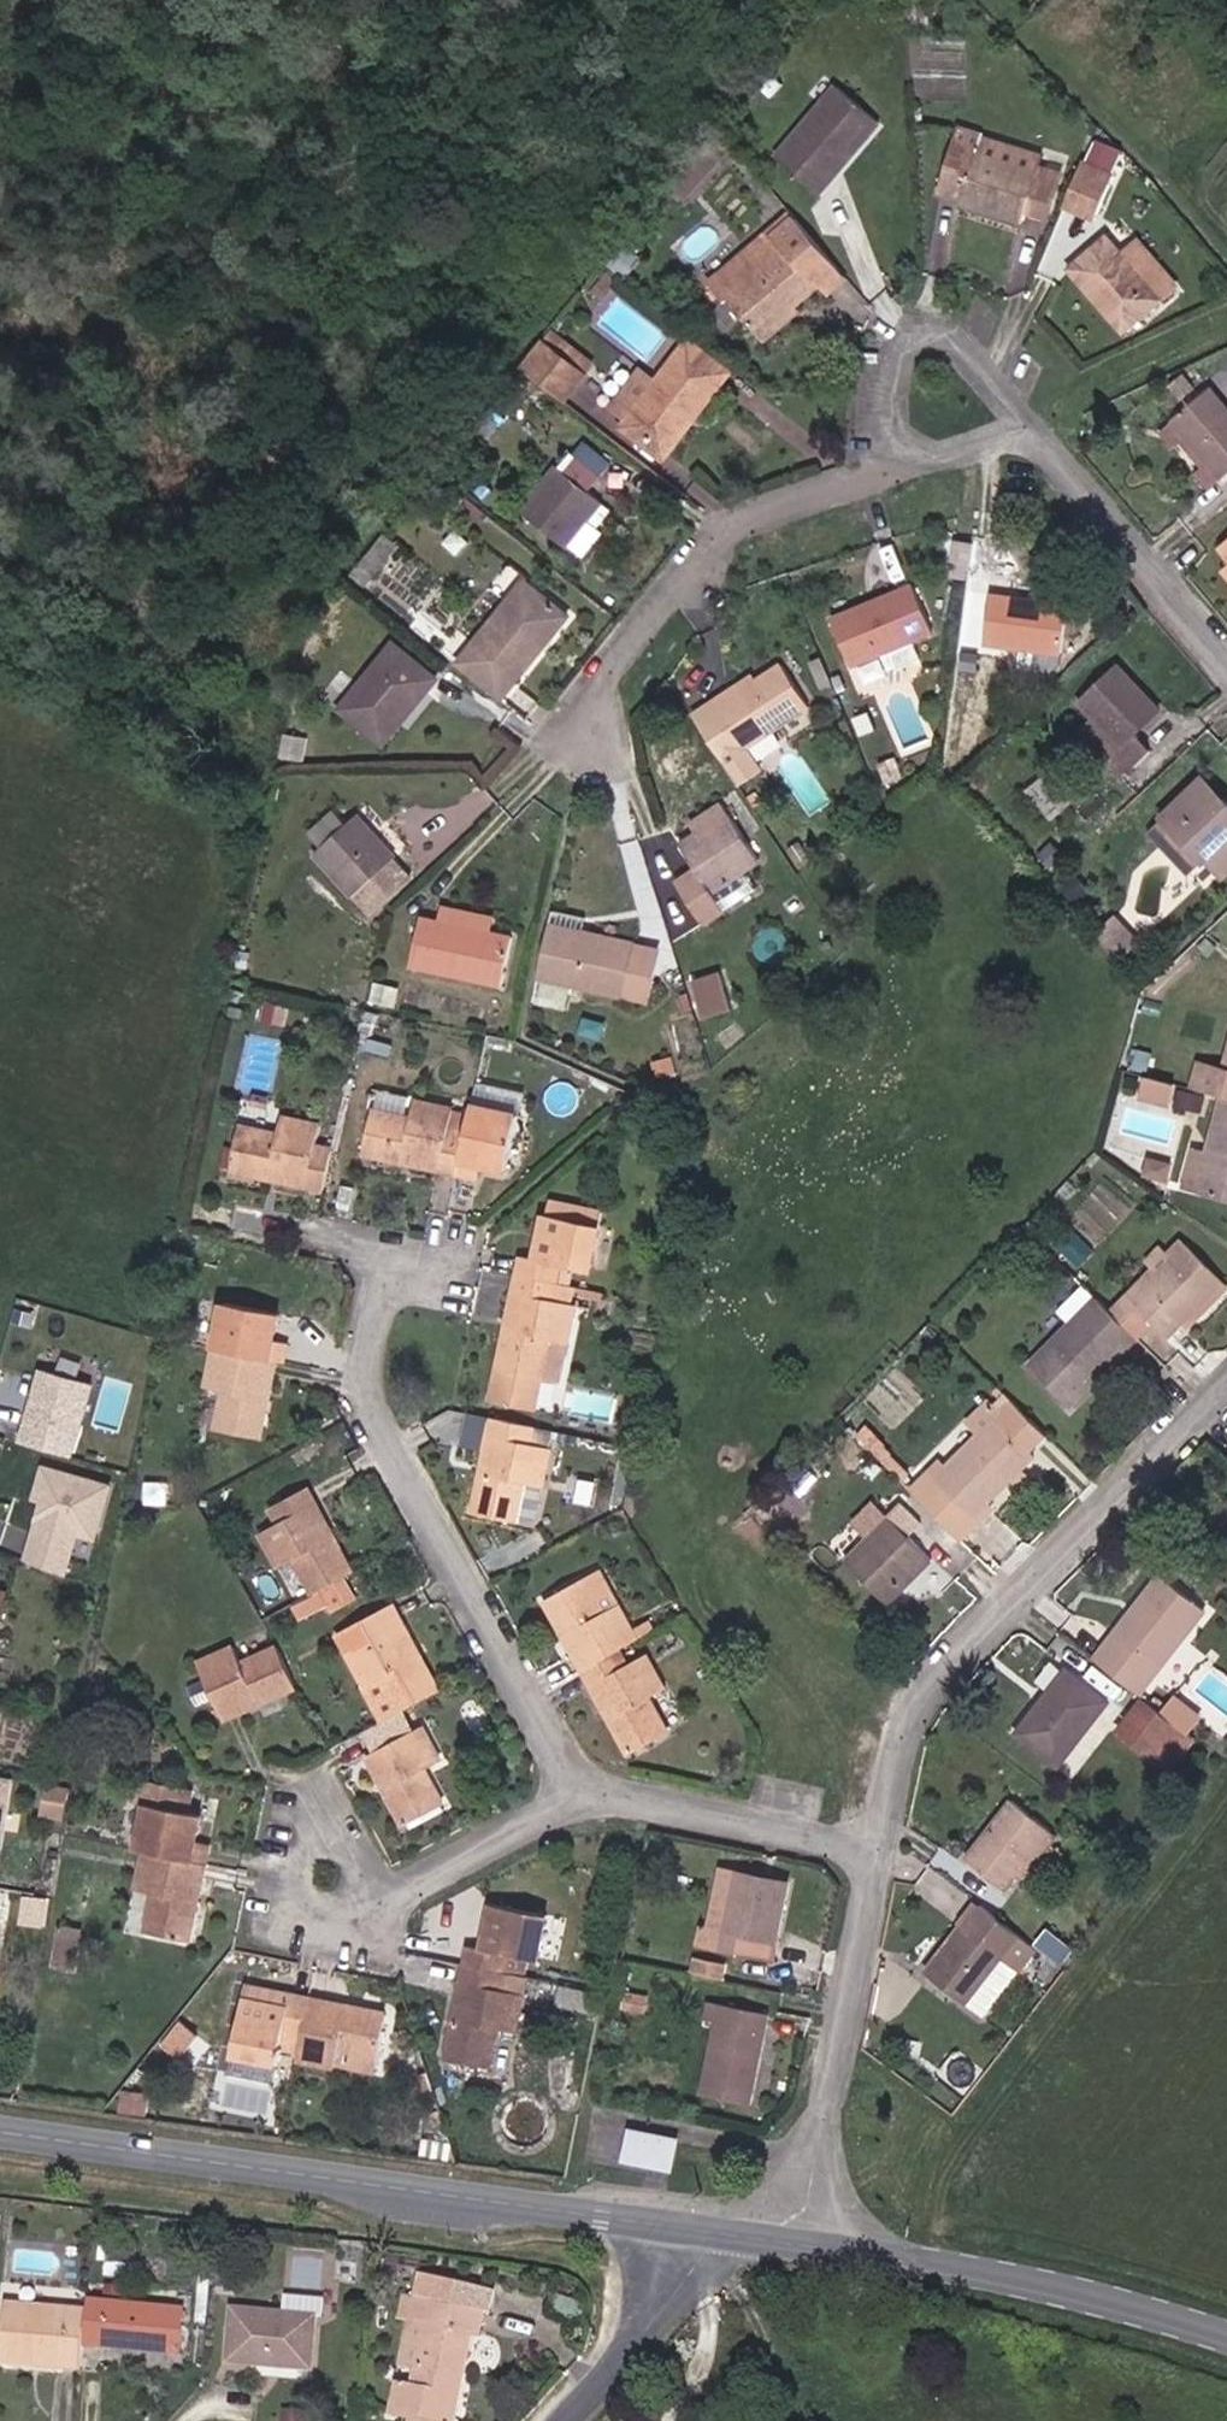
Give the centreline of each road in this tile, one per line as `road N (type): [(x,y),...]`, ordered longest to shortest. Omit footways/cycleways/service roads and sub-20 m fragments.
road 1 (tertiary): [(717,2233),(0,2135)]
road 2 (residential): [(1226,1384),(918,1705),(899,1745),(872,1853)]
road 3 (residential): [(579,1792),(371,1403),(364,1378),(383,1257)]
road 4 (residential): [(583,735),(608,669),(717,536),(750,517),(931,458)]
road 5 (tertiary): [(1226,2337),(1010,2279),(800,2244)]
road 6 (residential): [(872,1853),(800,2244)]
road 7 (residential): [(1024,428),(1226,668)]
road 8 (residential): [(1024,428),(973,351),(943,336),(921,337),(898,358),(890,382),(892,428),(931,458)]
road 9 (residential): [(872,1853),(579,1792)]
road 10 (residential): [(387,1896),(372,1911),(327,1923),(292,1909),(276,1877),(281,1840),(294,1820),(349,1818)]
road 11 (residential): [(717,2233),(635,2344),(564,2420)]
road 12 (residential): [(579,1792),(387,1896)]

